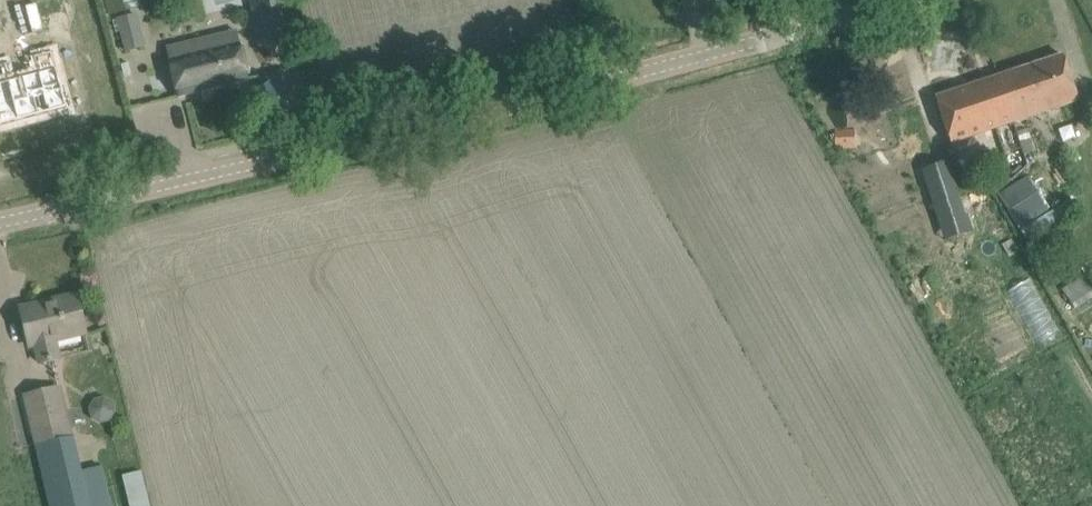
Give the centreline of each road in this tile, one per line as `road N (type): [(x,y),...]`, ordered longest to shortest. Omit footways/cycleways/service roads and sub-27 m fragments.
road 1 (tertiary): [(0,223),(555,93),(894,0)]

